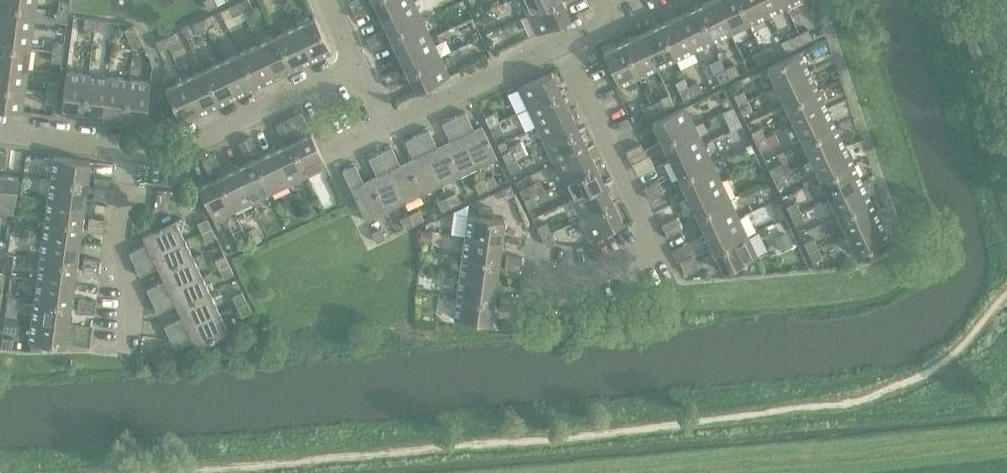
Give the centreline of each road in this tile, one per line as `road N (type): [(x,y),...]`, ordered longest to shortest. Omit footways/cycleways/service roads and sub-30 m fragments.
road 1 (residential): [(541,275),(598,276),(656,252),(560,39)]
road 2 (residential): [(131,148),(172,149),(358,65)]
road 3 (residential): [(130,344),(137,298),(119,250),(131,148)]
road 4 (residential): [(390,124),(560,39)]
road 5 (residential): [(0,132),(131,148)]

